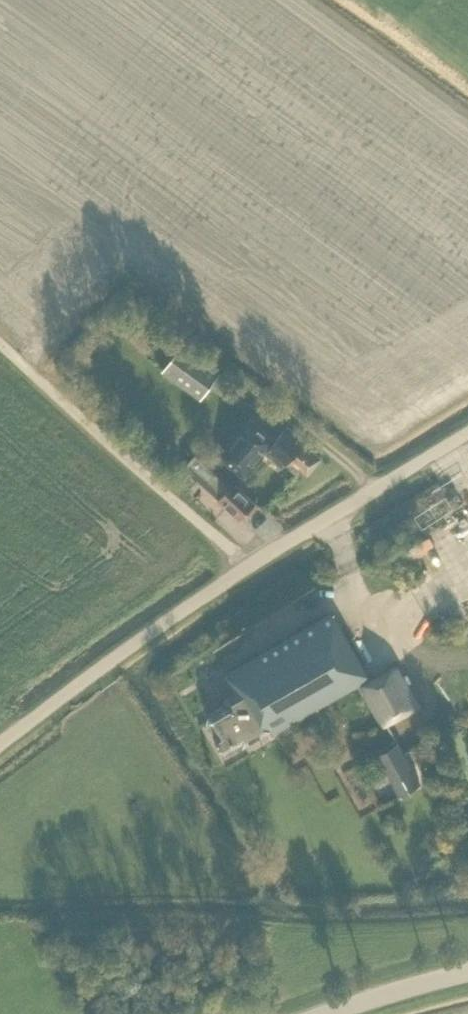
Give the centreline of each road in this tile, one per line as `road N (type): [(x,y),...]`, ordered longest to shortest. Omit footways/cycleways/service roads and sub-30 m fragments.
road 1 (unclassified): [(0,749),(249,564),(467,434)]
road 2 (track): [(249,564),(0,345)]
road 3 (tertiary): [(321,1013),(467,972)]

